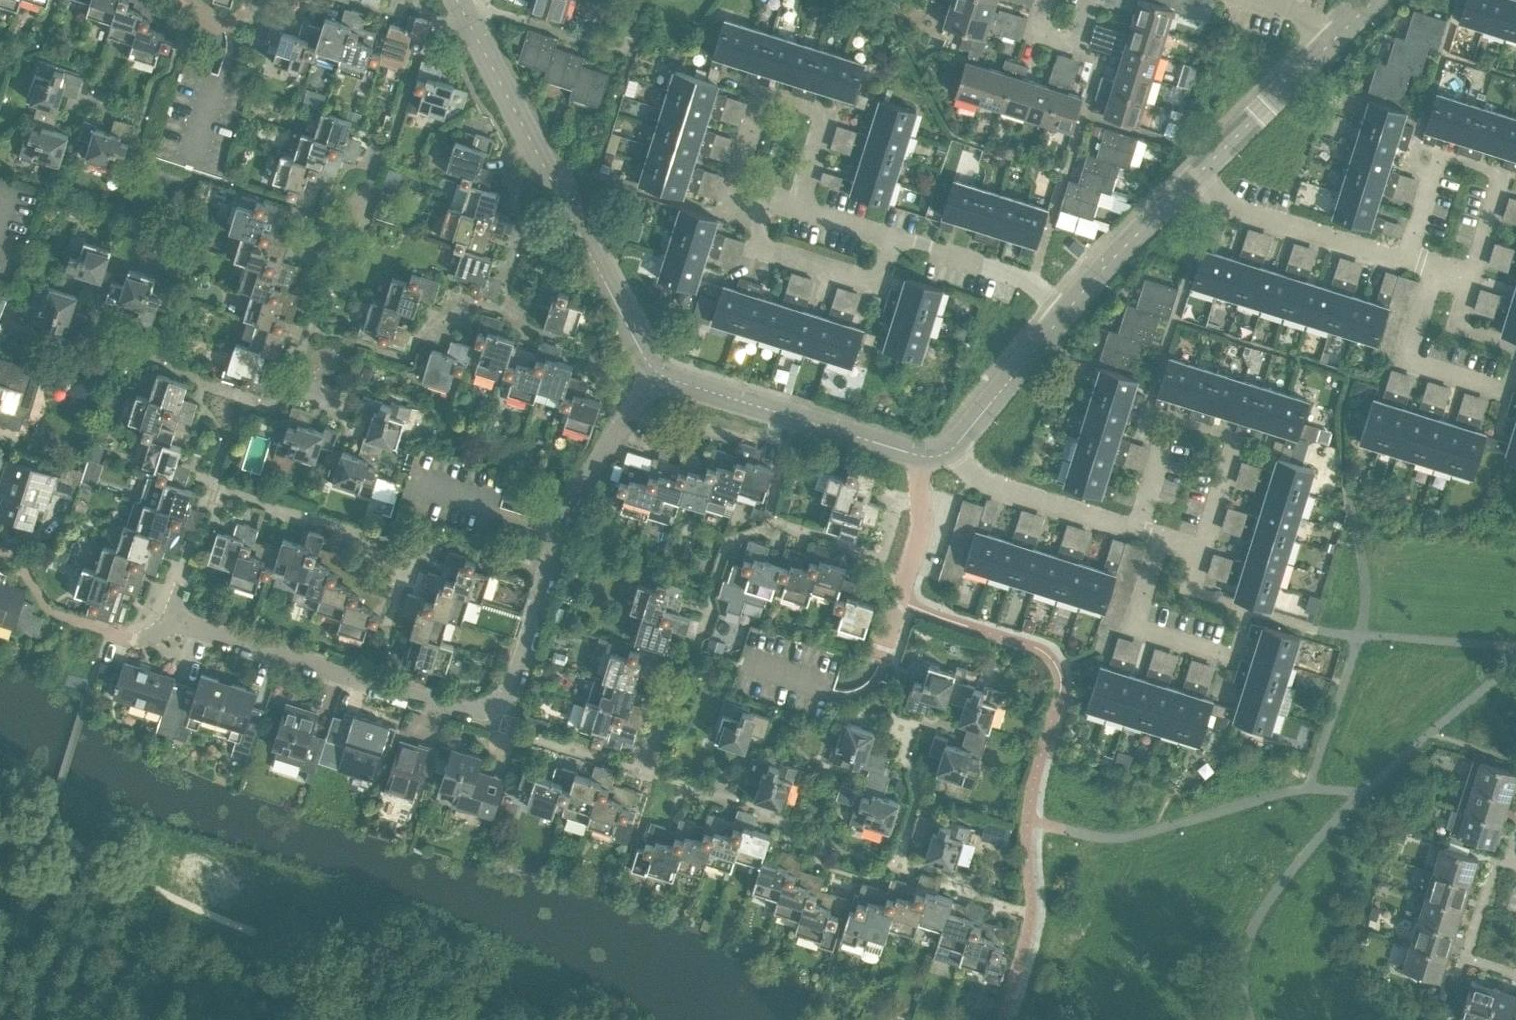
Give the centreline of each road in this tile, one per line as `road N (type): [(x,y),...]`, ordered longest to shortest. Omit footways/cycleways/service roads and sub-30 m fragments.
road 1 (residential): [(145,645),(169,624),(181,625),(405,693),(449,714),(494,710),(517,671),(556,533),(654,367)]
road 2 (tertiary): [(654,367),(461,5)]
road 3 (residential): [(794,211),(818,123),(753,104),(727,194),(764,205)]
road 4 (tertiary): [(919,455),(676,382),(654,367)]
road 5 (residential): [(1433,266),(1405,360),(1506,393),(1515,357)]
road 6 (residential): [(1195,175),(1217,200),(1410,260)]
road 7 (residential): [(764,205),(751,247),(870,283),(901,241)]
road 8 (residential): [(1138,528),(986,486),(950,451)]
road 9 (tertiary): [(1195,175),(1330,44)]
road 10 (tertiary): [(1067,312),(1195,175)]
road 11 (residential): [(198,163),(234,48),(232,36),(194,0)]
road 12 (residential): [(1067,312),(1031,283),(901,241)]
road 13 (residential): [(1218,656),(1137,630),(1163,536)]
road 14 (tertiary): [(950,451),(1067,312)]
road 15 (residential): [(899,602),(923,523),(919,455)]

